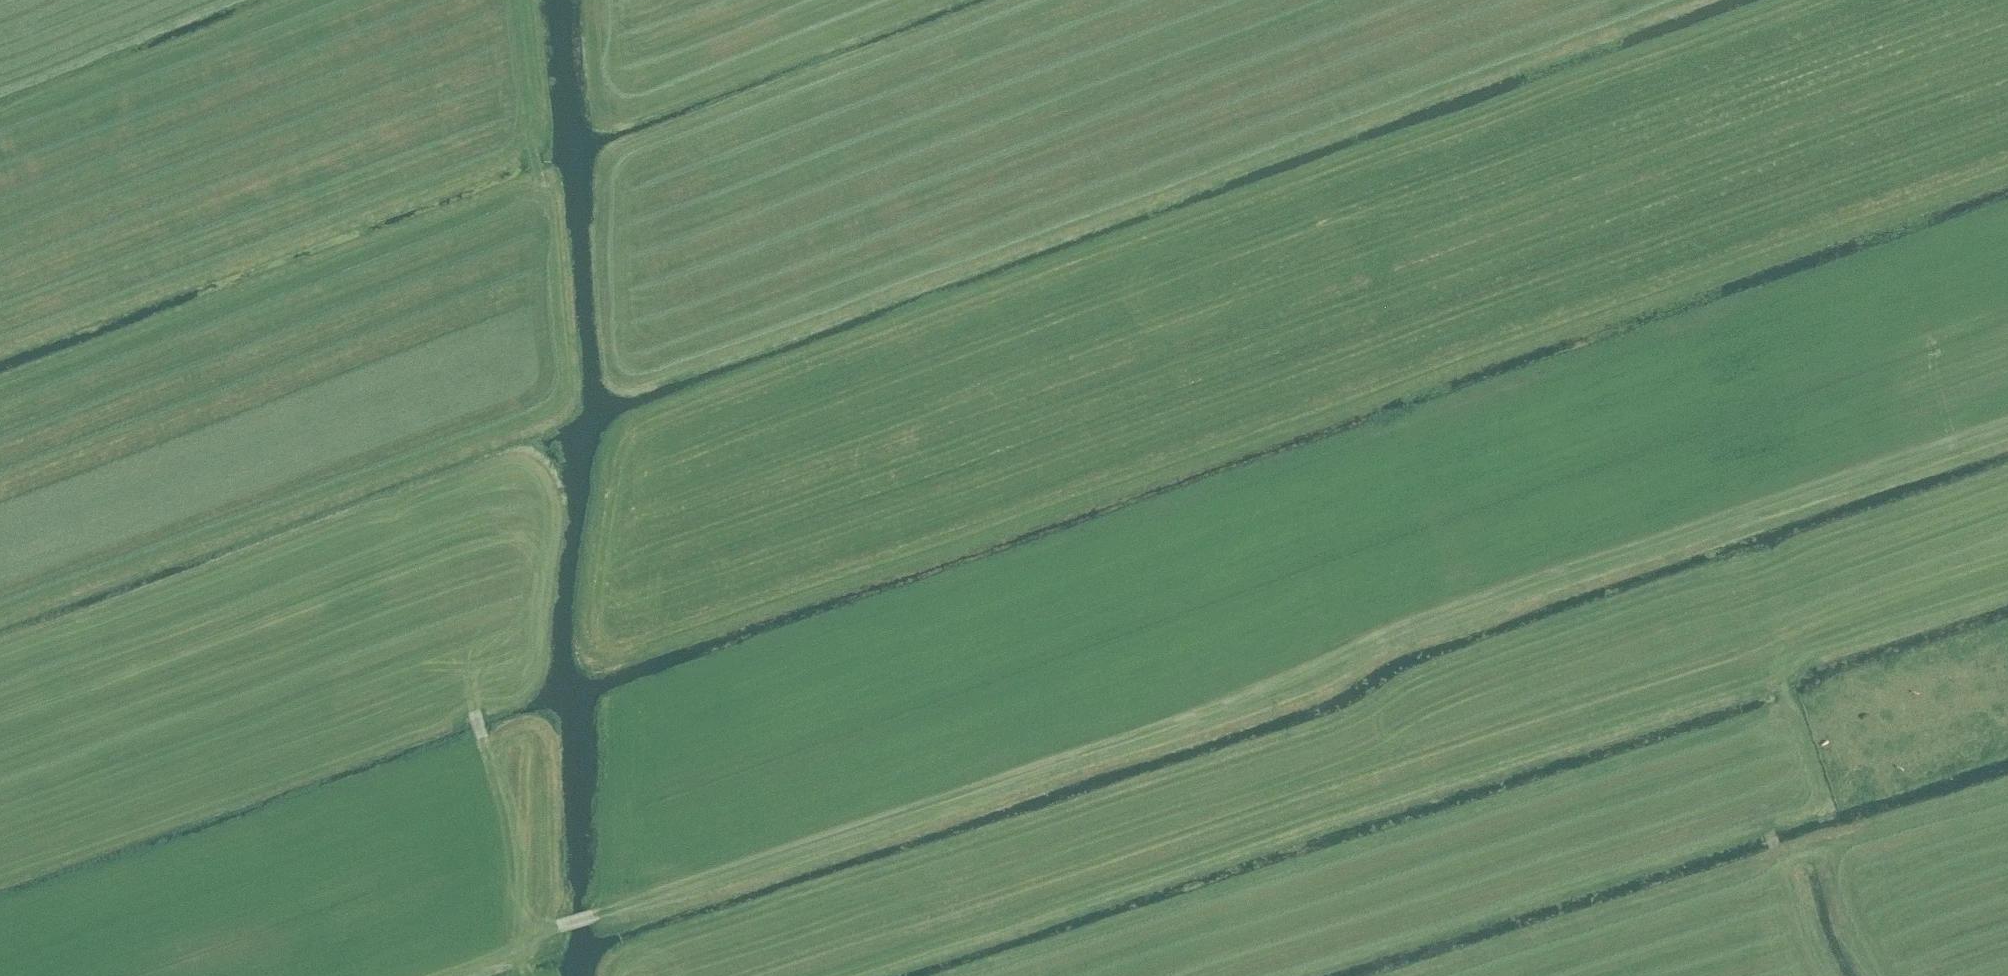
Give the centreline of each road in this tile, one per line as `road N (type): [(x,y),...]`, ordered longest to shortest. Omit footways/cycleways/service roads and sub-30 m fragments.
road 1 (track): [(2007,597),(1794,670),(1783,686),(1791,708)]

